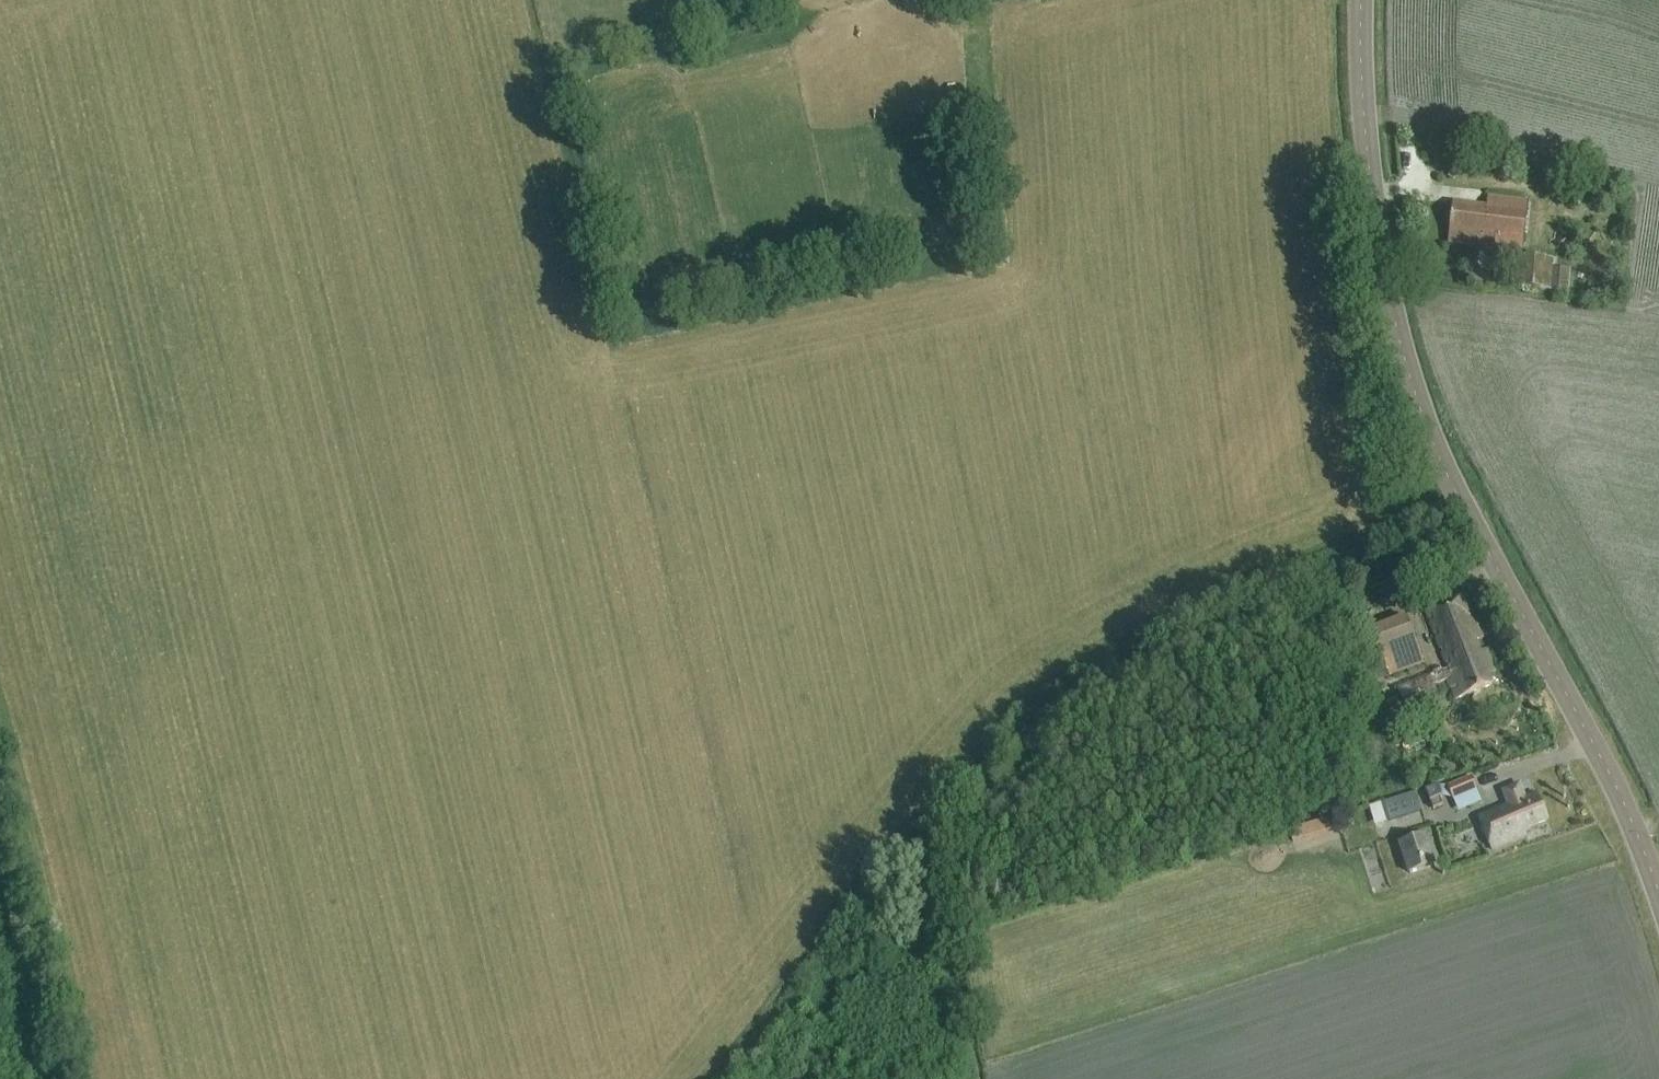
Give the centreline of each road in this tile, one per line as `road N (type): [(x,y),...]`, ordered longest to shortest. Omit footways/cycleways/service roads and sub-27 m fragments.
road 1 (track): [(1468,508),(1163,606),(1045,685),(695,1078)]
road 2 (tertiary): [(1658,892),(1620,791),(1448,472),(1420,402),(1386,300),(1366,135),(1361,0)]

